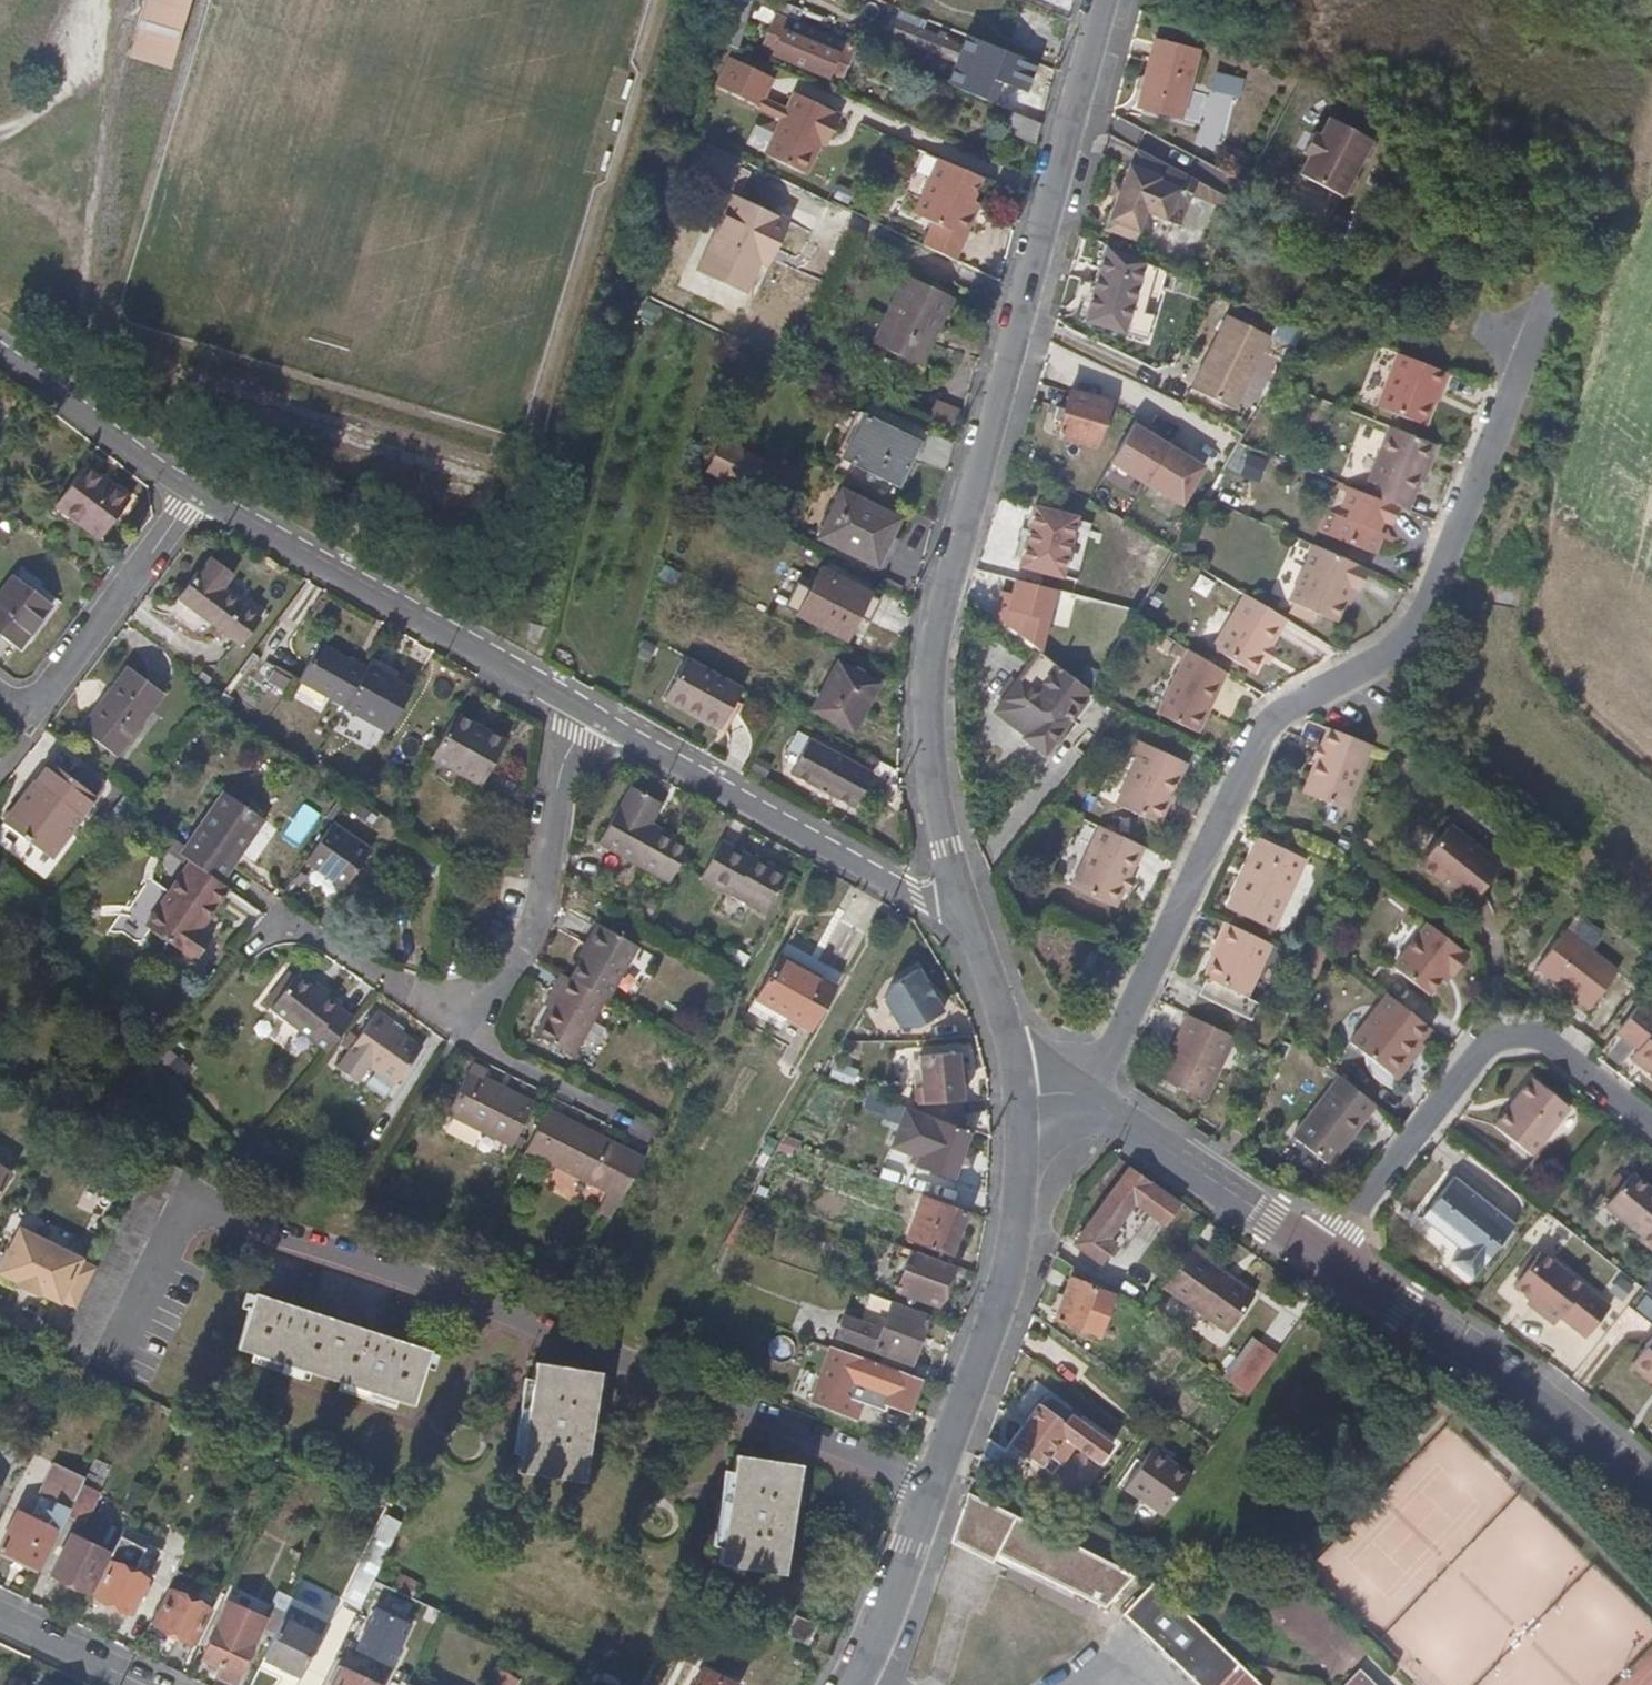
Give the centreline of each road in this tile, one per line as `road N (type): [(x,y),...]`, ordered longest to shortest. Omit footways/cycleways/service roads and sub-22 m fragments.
road 1 (residential): [(968,928),(933,781),(932,660),(1106,0)]
road 2 (residential): [(1090,1100),(1260,743),(1286,714),(1387,656),(1417,625),(1548,300)]
road 3 (residential): [(929,1486),(424,1279),(188,1209)]
road 4 (residential): [(1325,1250),(1496,1037),(1538,1037),(1651,1125)]
road 5 (residential): [(582,707),(968,928)]
road 6 (residential): [(200,492),(582,707)]
road 7 (residential): [(929,1486),(1006,1248),(1025,1090)]
road 8 (residential): [(1651,1494),(1541,1394),(1325,1250)]
road 9 (residential): [(582,707),(543,910),(470,1033)]
road 10 (residential): [(200,492),(31,717),(0,694)]
road 11 (residential): [(1325,1250),(1090,1100)]
road 12 (residential): [(0,348),(200,492)]
road 13 (residential): [(849,1684),(929,1486)]
road 14 (residential): [(294,930),(470,1033)]
road 15 (residential): [(470,1033),(630,1124)]
road 16 (residential): [(1025,1090),(1008,1016),(968,928)]
road 17 (residential): [(0,1622),(132,1684)]

